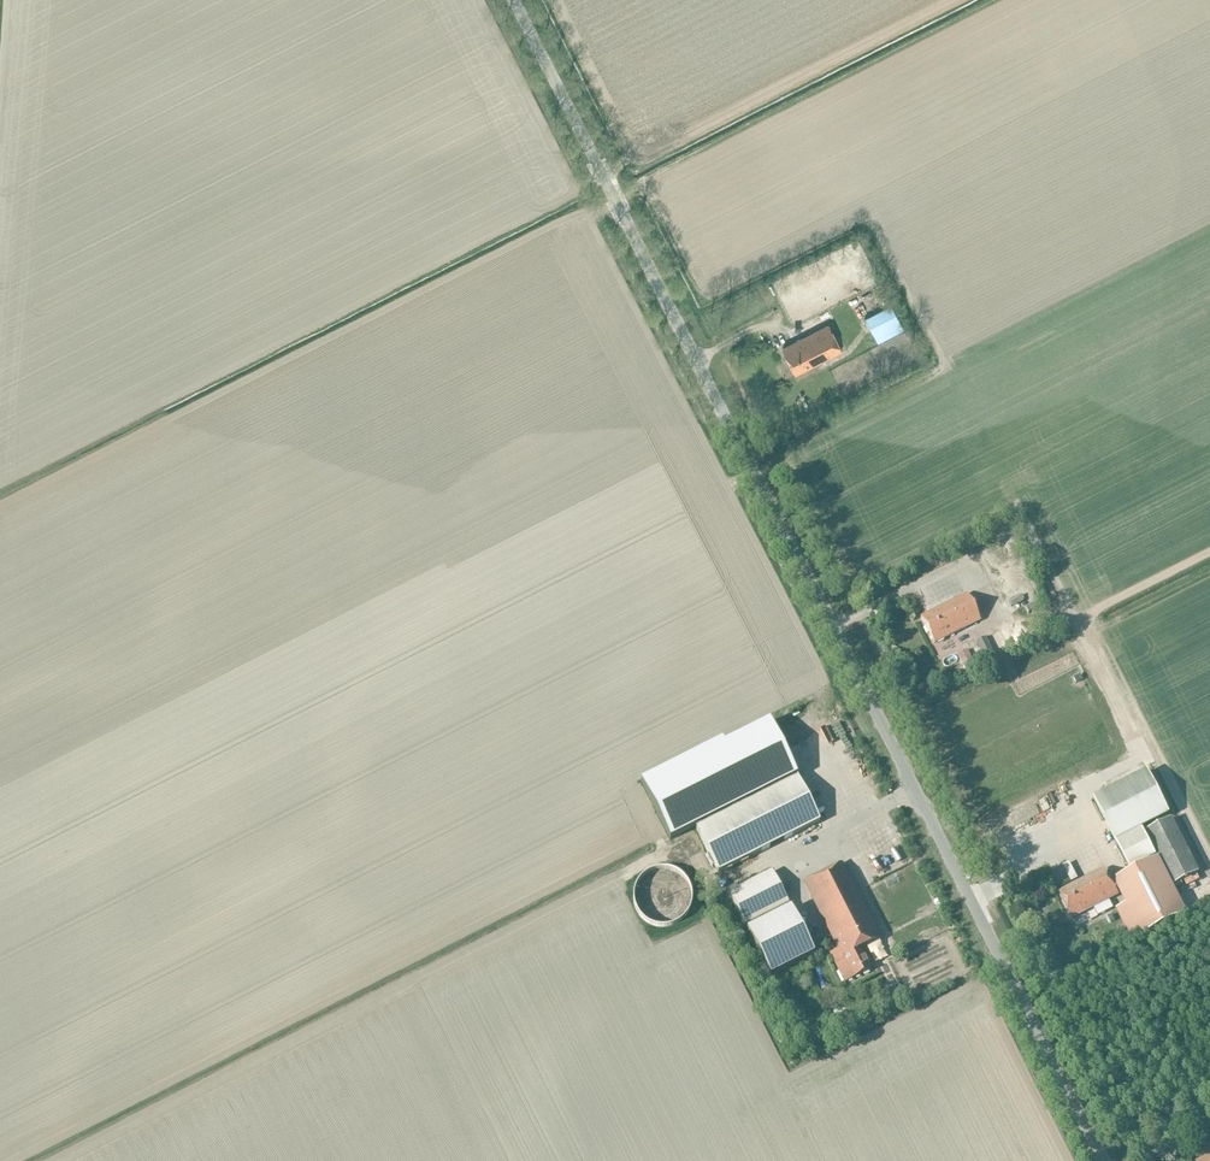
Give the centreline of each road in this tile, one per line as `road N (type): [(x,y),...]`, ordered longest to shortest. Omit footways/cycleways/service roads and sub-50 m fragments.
road 1 (unclassified): [(1098,1160),(513,0)]

